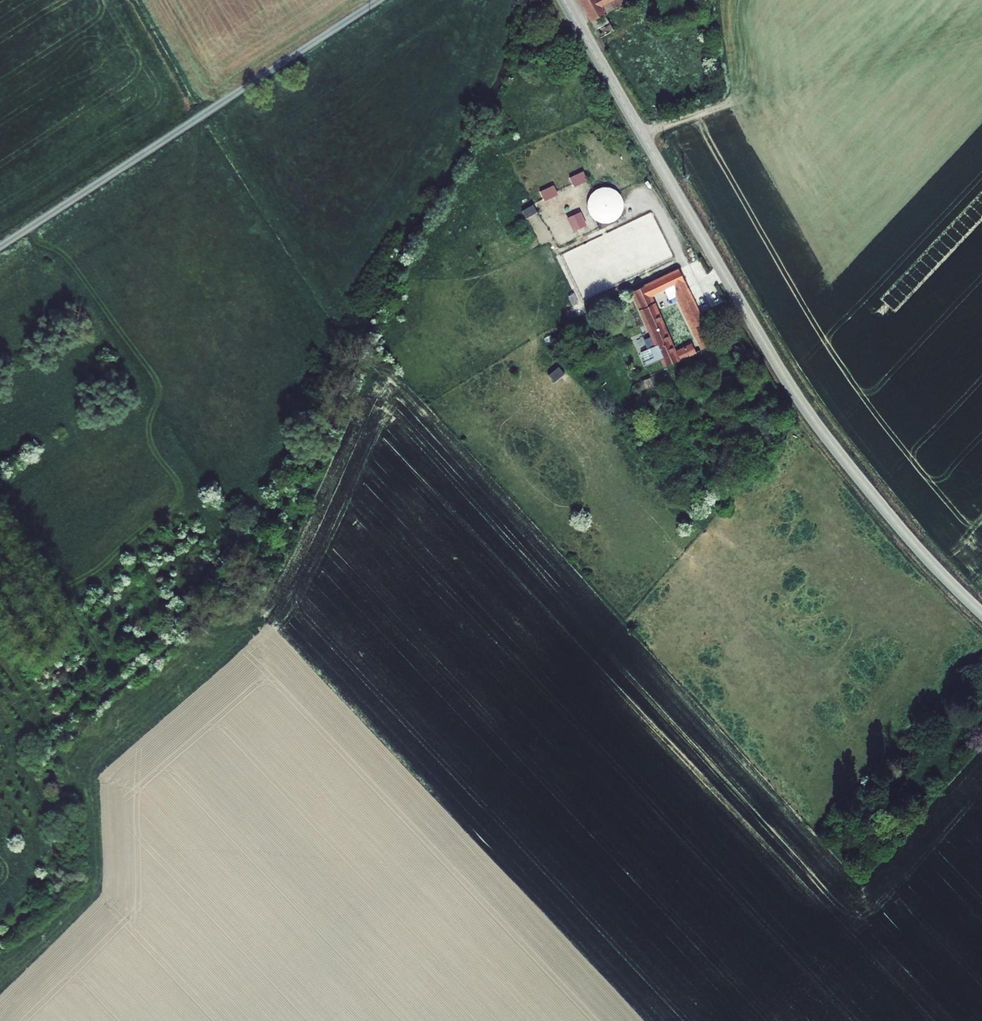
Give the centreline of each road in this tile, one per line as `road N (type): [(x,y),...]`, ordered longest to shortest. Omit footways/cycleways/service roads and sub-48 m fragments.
road 1 (tertiary): [(564,0),(805,408),(907,535),(981,613)]
road 2 (track): [(0,246),(378,0)]

